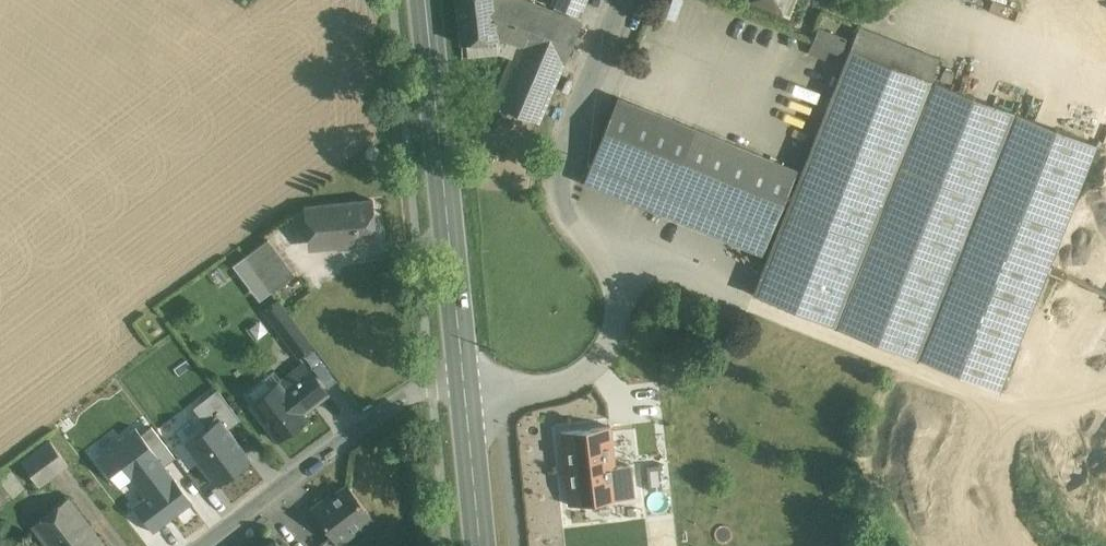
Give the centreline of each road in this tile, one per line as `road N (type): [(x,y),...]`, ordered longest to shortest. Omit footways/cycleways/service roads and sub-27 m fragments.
road 1 (unclassified): [(470,391),(580,373),(612,341),(619,300),(569,217),(560,182),(579,97),(619,0)]
road 2 (primary): [(470,391),(429,0)]
road 3 (residential): [(203,545),(431,391),(470,391)]
road 4 (primary): [(484,545),(470,391)]

